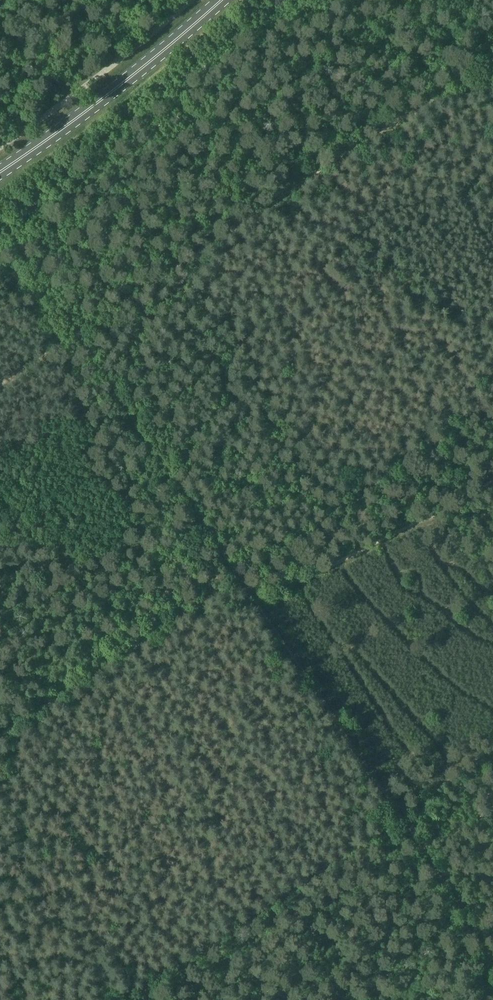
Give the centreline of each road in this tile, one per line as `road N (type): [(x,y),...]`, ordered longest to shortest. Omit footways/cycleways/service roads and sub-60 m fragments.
road 1 (track): [(0,388),(491,50)]
road 2 (track): [(492,483),(314,573),(200,601),(0,735)]
road 3 (primary): [(0,172),(221,0)]

